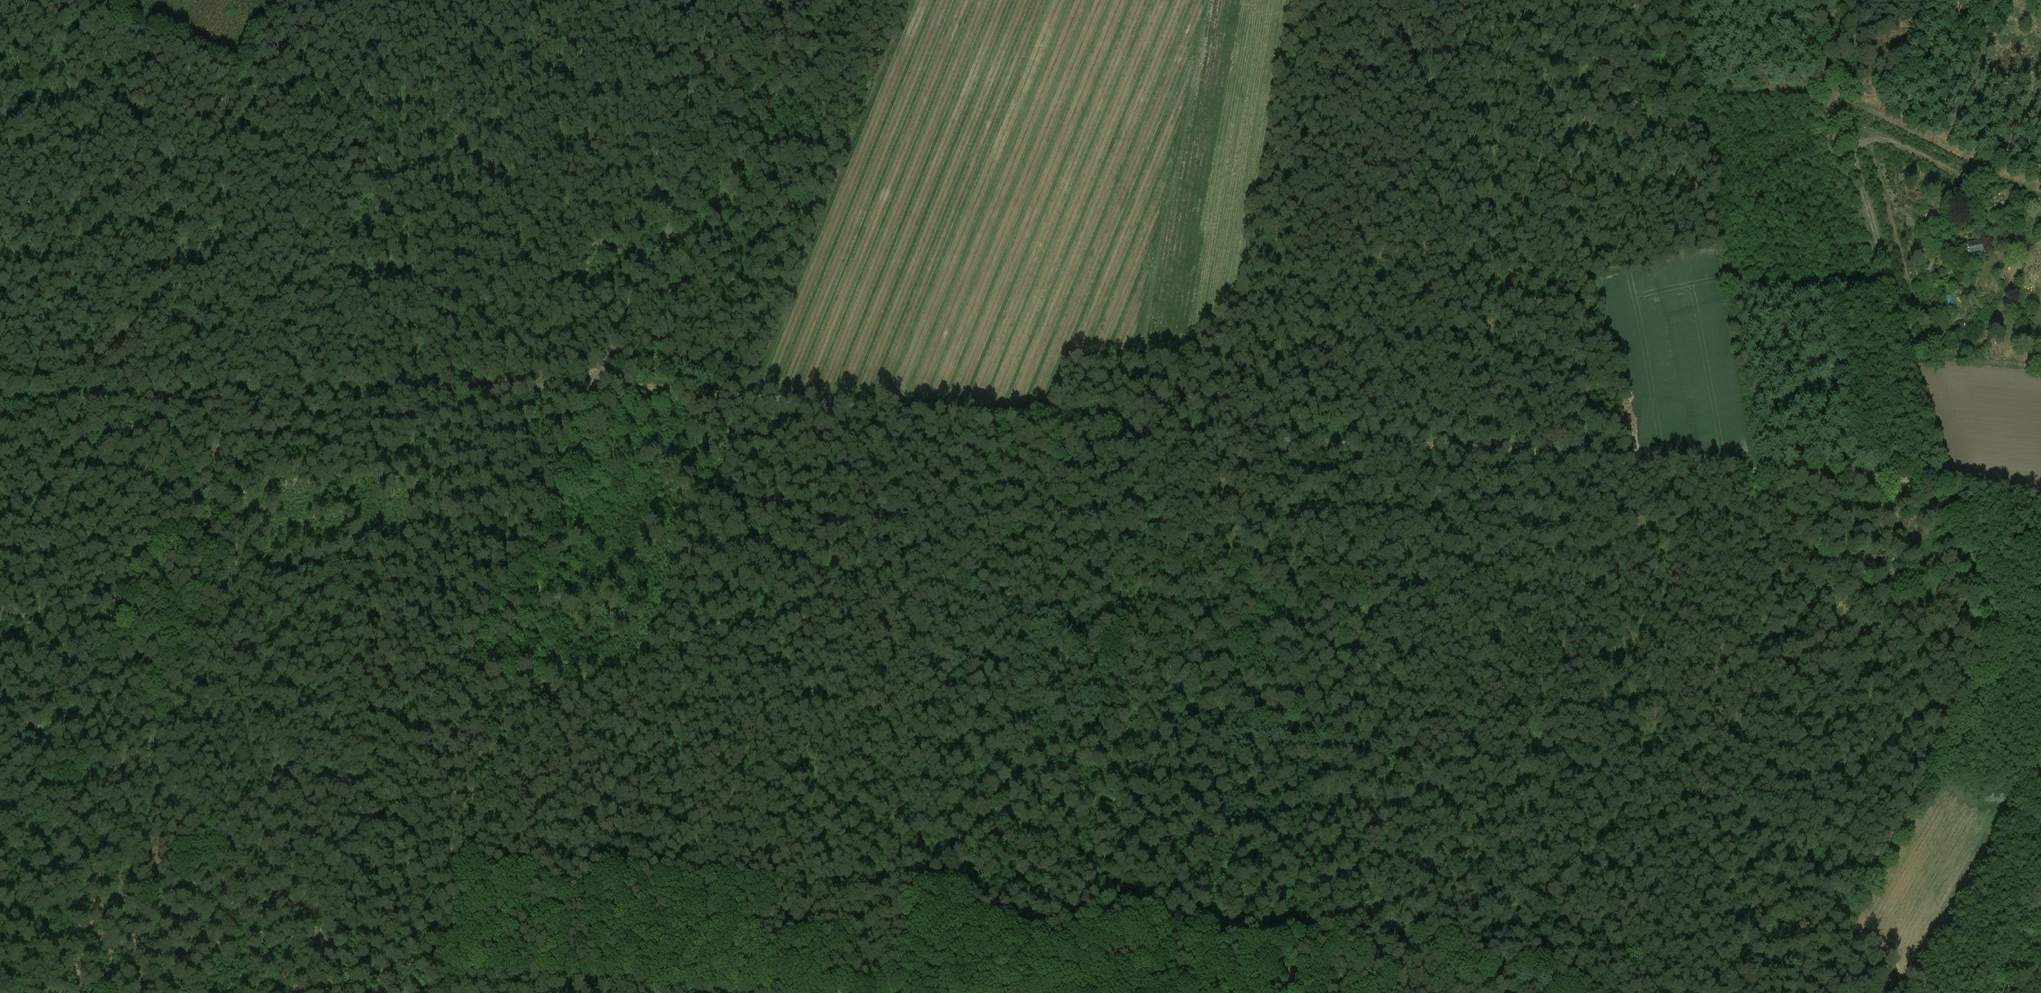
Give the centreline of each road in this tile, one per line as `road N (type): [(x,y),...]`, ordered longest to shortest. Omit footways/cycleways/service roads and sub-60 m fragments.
road 1 (residential): [(775,0),(596,383),(0,404)]
road 2 (track): [(596,383),(547,530),(535,602),(482,796),(446,992)]
road 3 (track): [(1951,482),(1807,0)]

